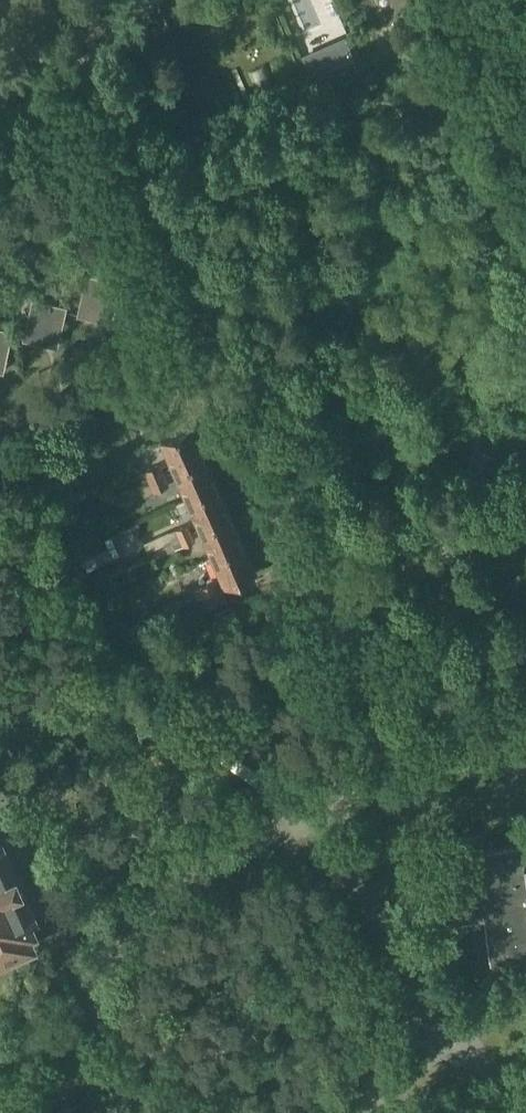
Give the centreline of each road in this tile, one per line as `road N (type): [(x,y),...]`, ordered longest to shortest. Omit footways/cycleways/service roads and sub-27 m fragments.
road 1 (unclassified): [(302,815),(358,780),(370,760),(365,725),(320,627),(525,528)]
road 2 (unclassified): [(519,1112),(302,815)]
road 3 (unclassified): [(302,815),(246,757),(181,728),(131,720),(0,727)]

